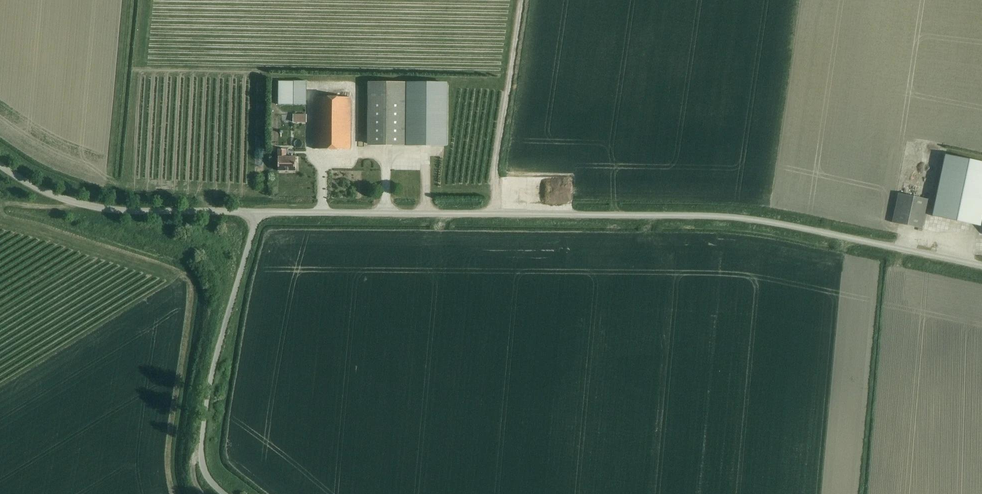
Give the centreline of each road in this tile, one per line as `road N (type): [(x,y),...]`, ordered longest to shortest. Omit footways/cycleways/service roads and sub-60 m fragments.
road 1 (unclassified): [(981,267),(730,217),(255,213)]
road 2 (unclassified): [(225,493),(202,467),(202,429),(255,213)]
road 3 (unclassified): [(255,213),(103,209),(53,195),(0,166)]

